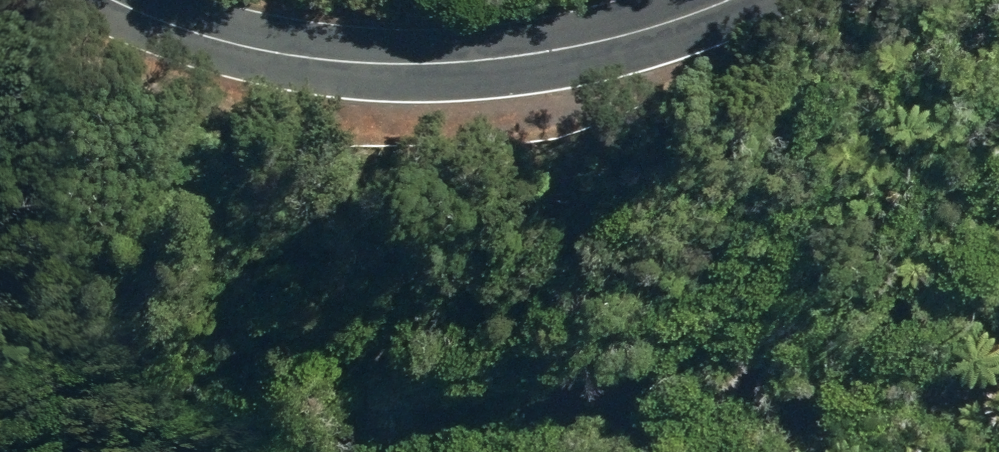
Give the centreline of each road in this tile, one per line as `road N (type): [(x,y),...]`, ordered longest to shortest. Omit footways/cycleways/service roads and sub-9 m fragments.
road 1 (tertiary): [(738,0),(444,72),(217,43),(121,0)]
road 2 (track): [(624,451),(788,434),(998,389)]

